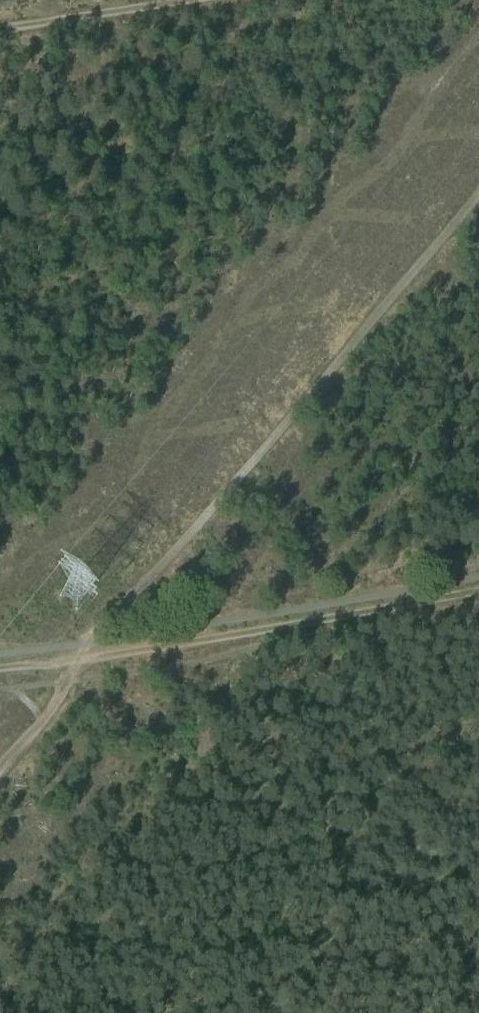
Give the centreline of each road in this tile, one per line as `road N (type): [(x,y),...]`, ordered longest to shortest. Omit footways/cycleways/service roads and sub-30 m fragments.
road 1 (track): [(0,767),(35,730),(79,647),(243,473),(478,191)]
road 2 (track): [(0,668),(257,632),(478,590)]
road 3 (track): [(0,29),(182,0)]

